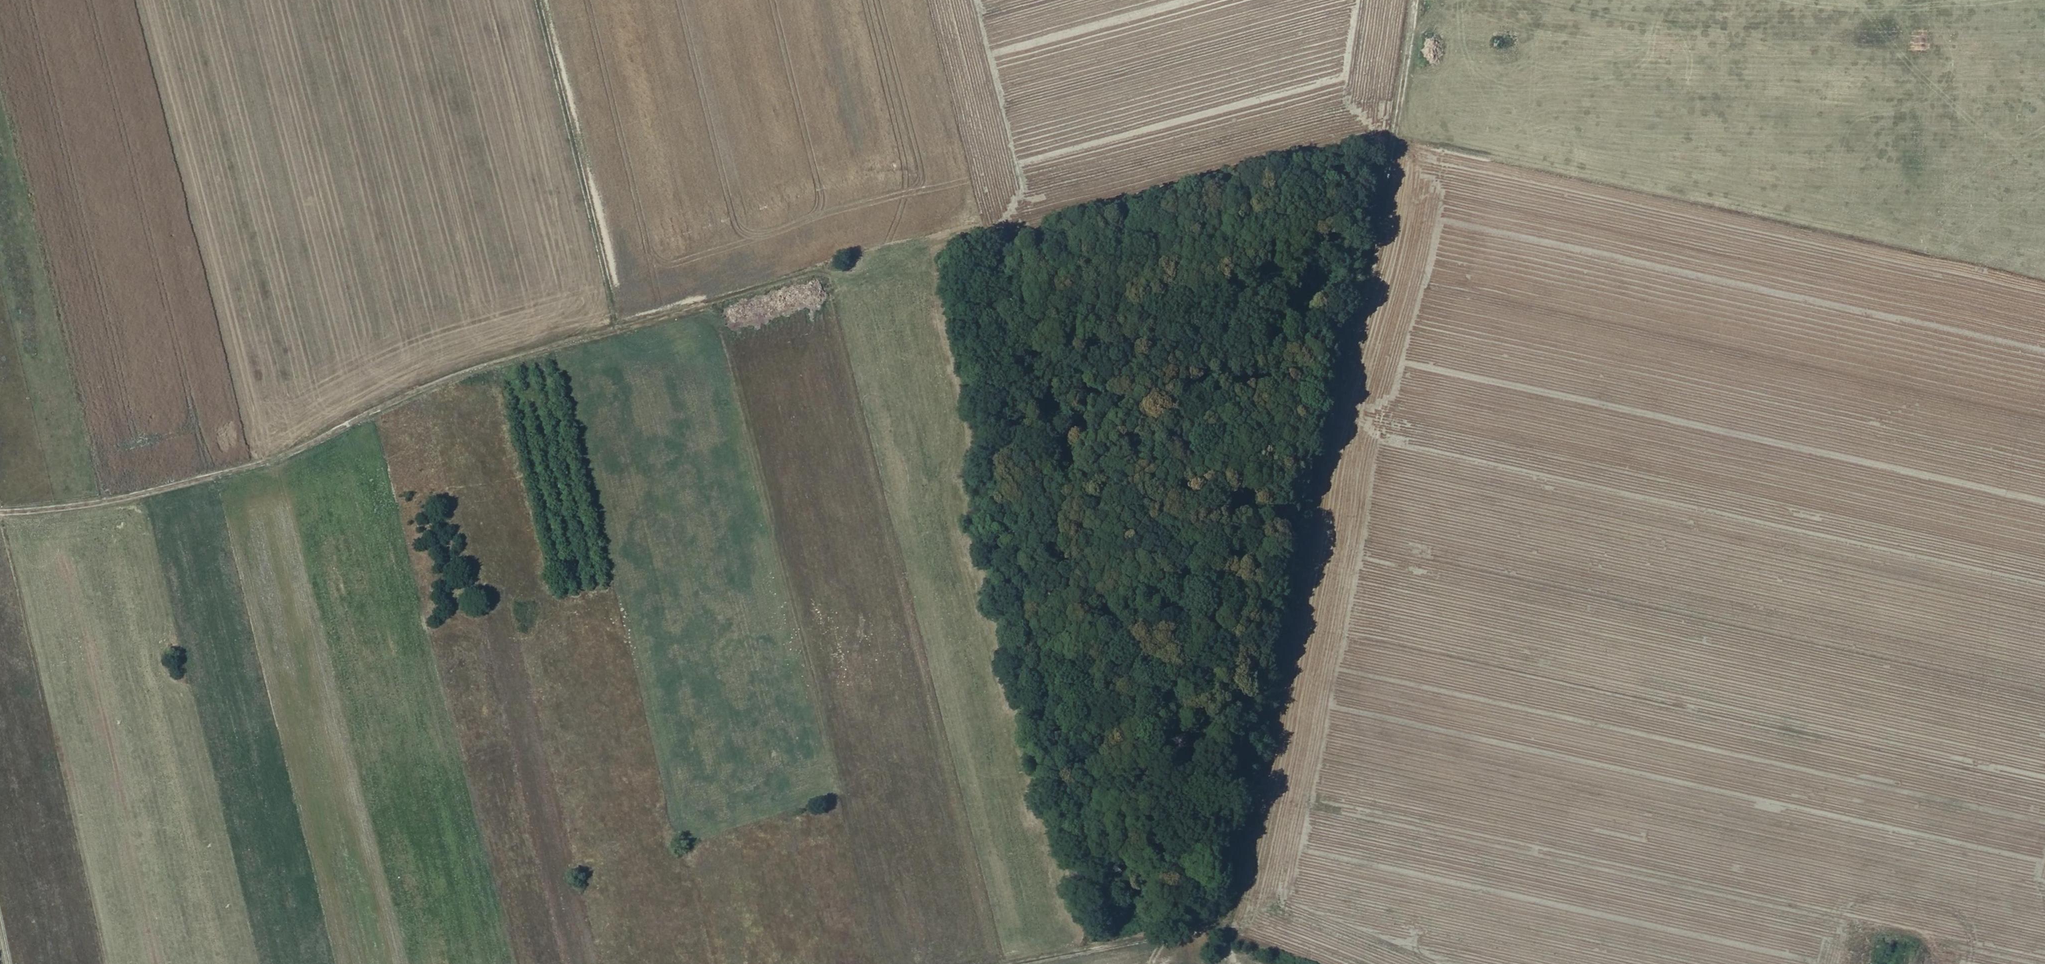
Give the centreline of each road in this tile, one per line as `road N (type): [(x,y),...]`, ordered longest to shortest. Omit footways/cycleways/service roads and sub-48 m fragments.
road 1 (track): [(1414,0),(1376,201),(1211,912),(1185,926),(992,963)]
road 2 (track): [(0,509),(42,513),(246,468),(503,357),(808,266),(941,272)]

